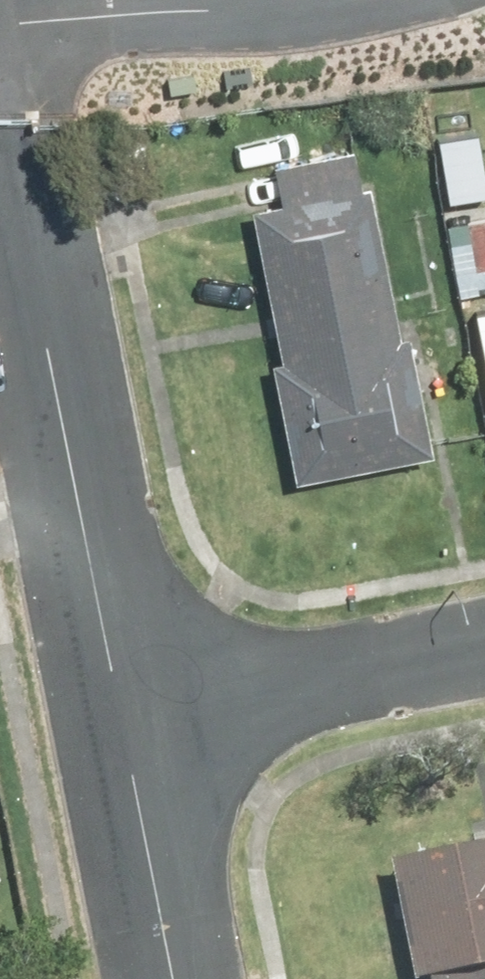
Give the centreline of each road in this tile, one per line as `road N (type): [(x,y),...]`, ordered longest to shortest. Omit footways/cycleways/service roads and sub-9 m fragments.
road 1 (residential): [(0,151),(125,717)]
road 2 (residential): [(484,648),(125,717)]
road 3 (residential): [(304,0),(40,19),(11,33),(0,50)]
road 4 (residential): [(125,717),(175,978)]

